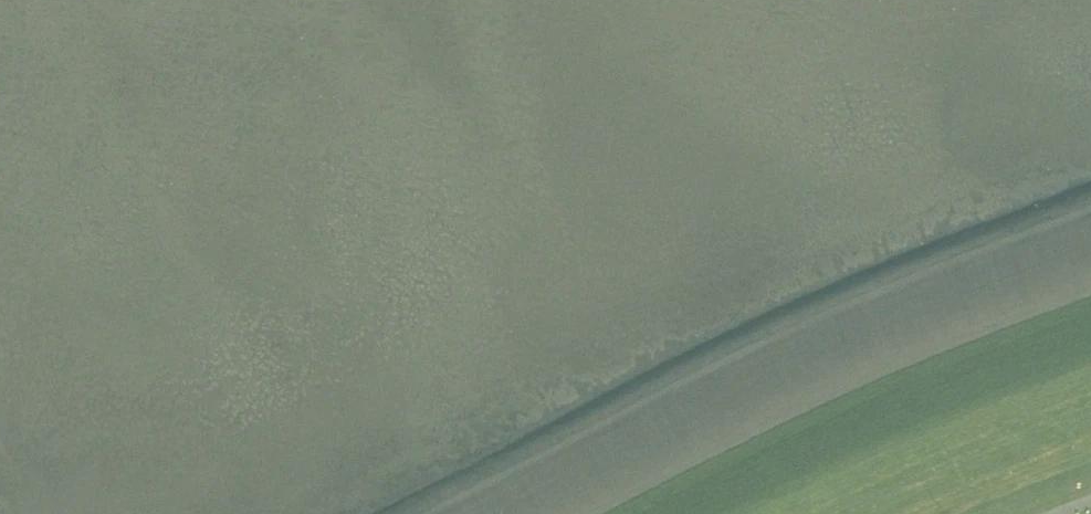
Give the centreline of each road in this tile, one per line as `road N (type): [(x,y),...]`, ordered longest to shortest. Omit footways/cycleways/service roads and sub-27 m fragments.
road 1 (track): [(595,513),(849,387),(1090,289)]

